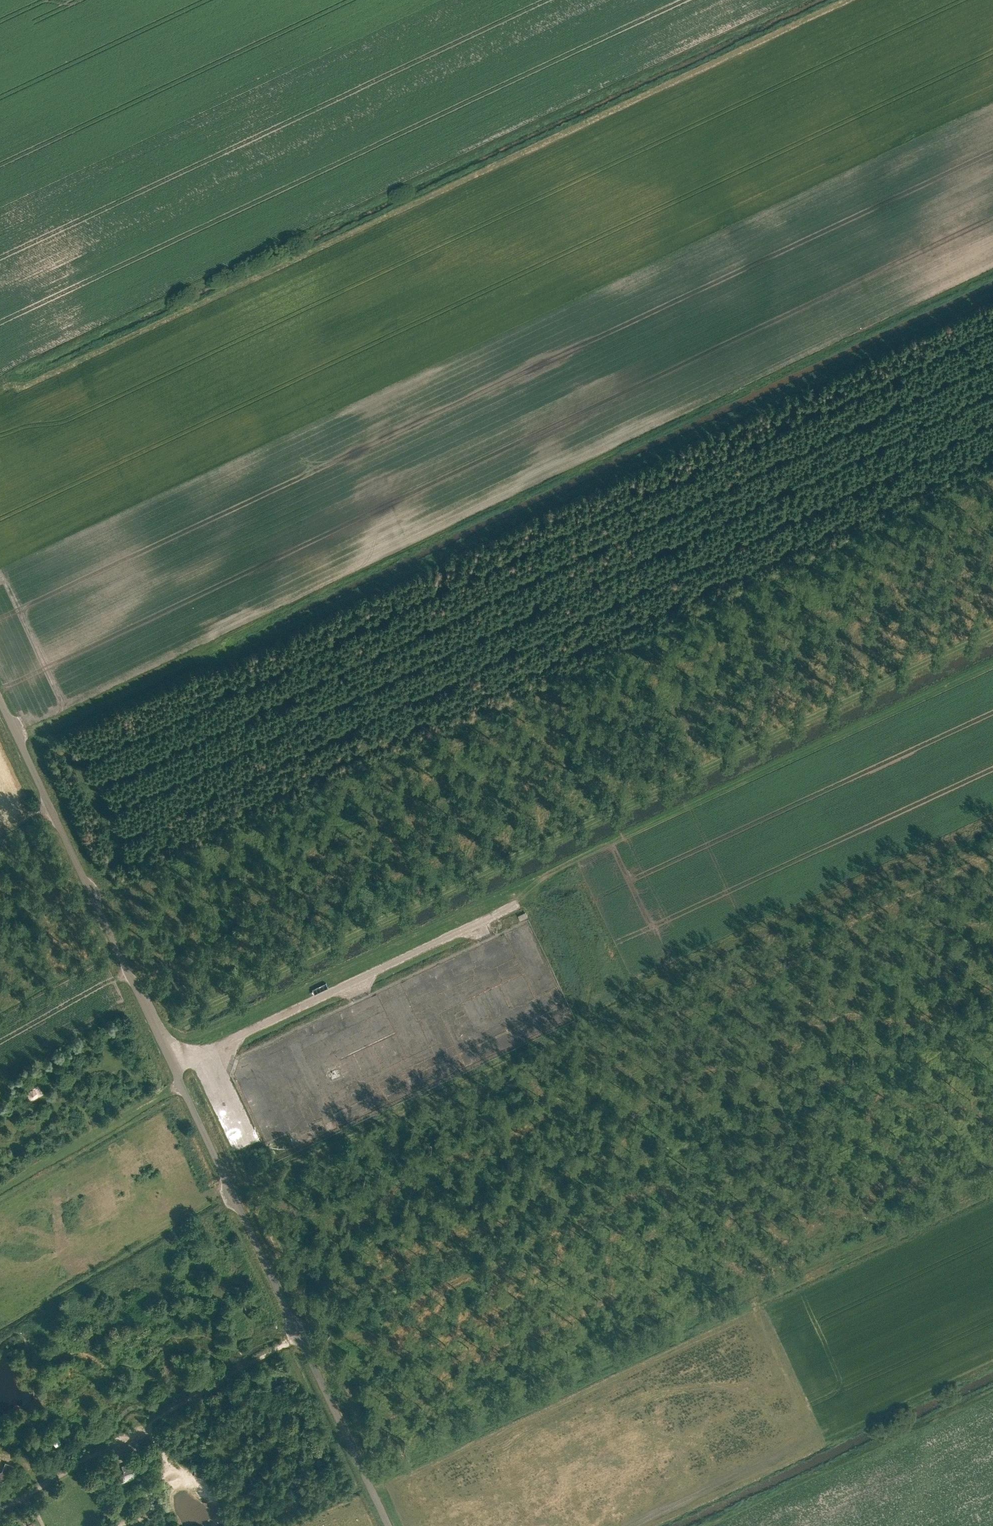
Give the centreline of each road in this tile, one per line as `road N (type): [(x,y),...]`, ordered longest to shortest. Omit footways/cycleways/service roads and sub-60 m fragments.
road 1 (unclassified): [(388,1525),(0,701)]
road 2 (track): [(182,1085),(0,1189)]
road 3 (track): [(148,1424),(299,1336)]

